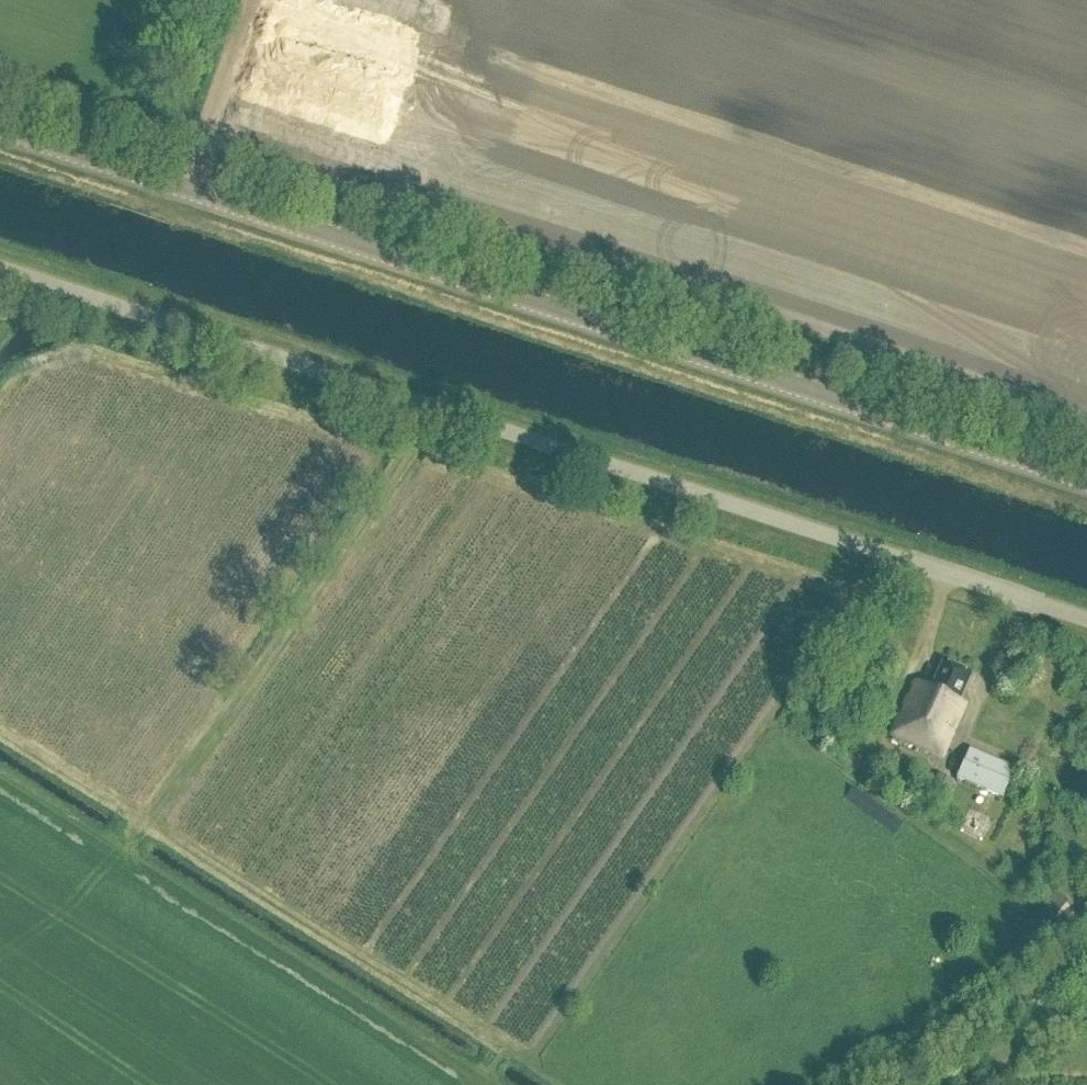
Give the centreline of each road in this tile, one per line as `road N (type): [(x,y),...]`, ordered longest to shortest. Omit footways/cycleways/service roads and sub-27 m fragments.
road 1 (unclassified): [(1086,621),(0,270)]
road 2 (tertiary): [(1086,480),(0,130)]
road 3 (track): [(0,780),(486,1084)]
road 4 (track): [(125,860),(436,411)]
road 5 (track): [(253,0),(178,187)]

